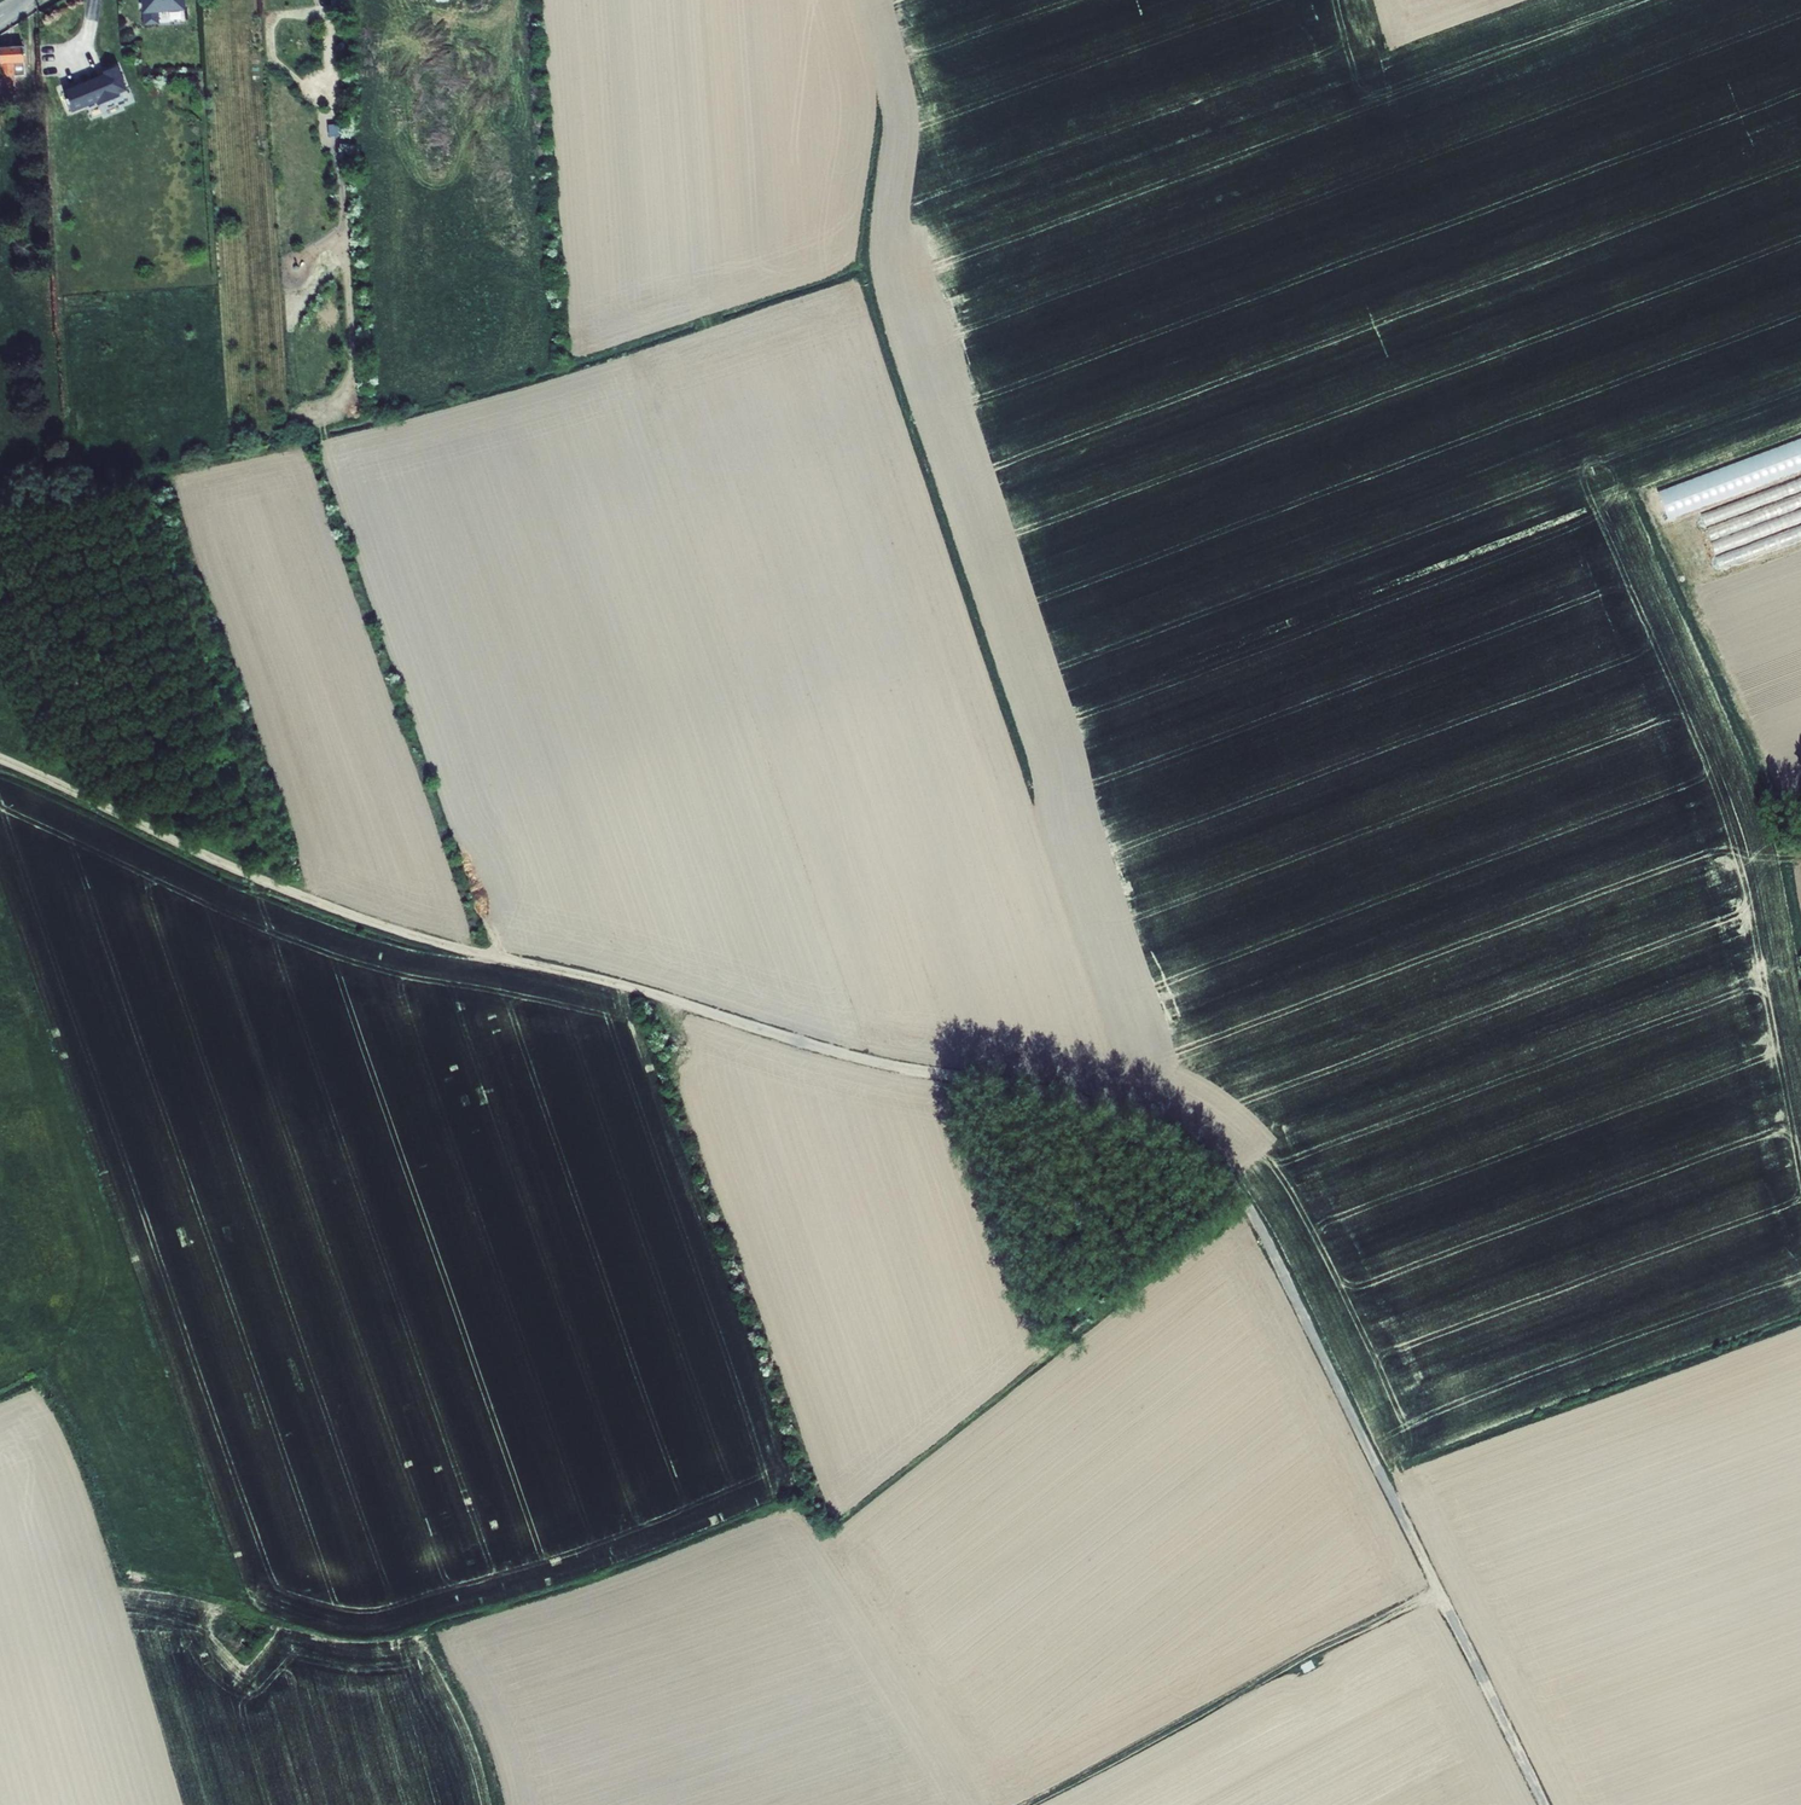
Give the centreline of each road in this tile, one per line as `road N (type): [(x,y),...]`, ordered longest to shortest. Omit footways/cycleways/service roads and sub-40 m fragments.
road 1 (track): [(0,760),(357,916),(676,998),(852,1058),(1150,1124),(1210,1165),(1250,1213),(1542,1804)]
road 2 (track): [(1035,1804),(1435,1588)]

